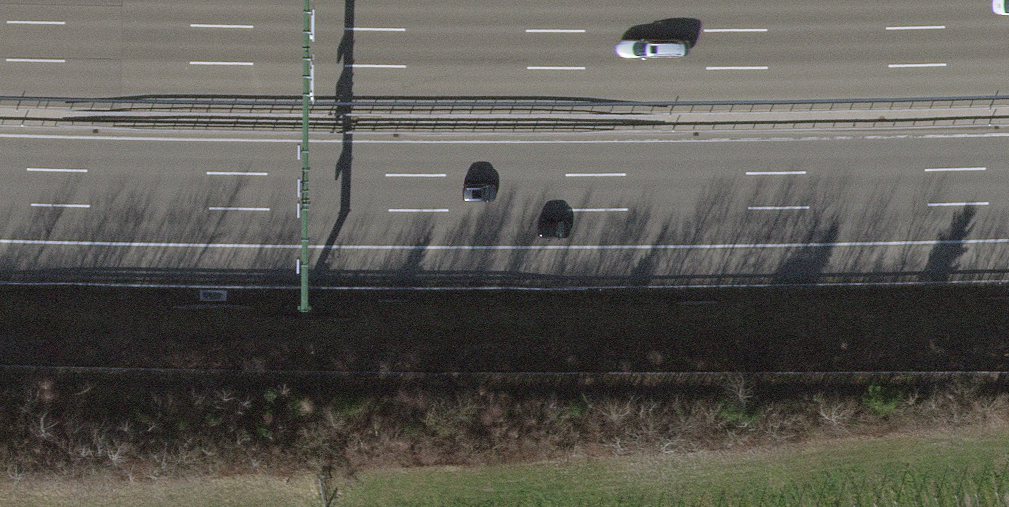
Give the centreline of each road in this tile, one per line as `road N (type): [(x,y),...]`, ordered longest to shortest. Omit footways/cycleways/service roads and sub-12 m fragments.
road 1 (motorway): [(0,186),(424,195),(1008,187)]
road 2 (motorway): [(1008,45),(571,51),(0,41)]

